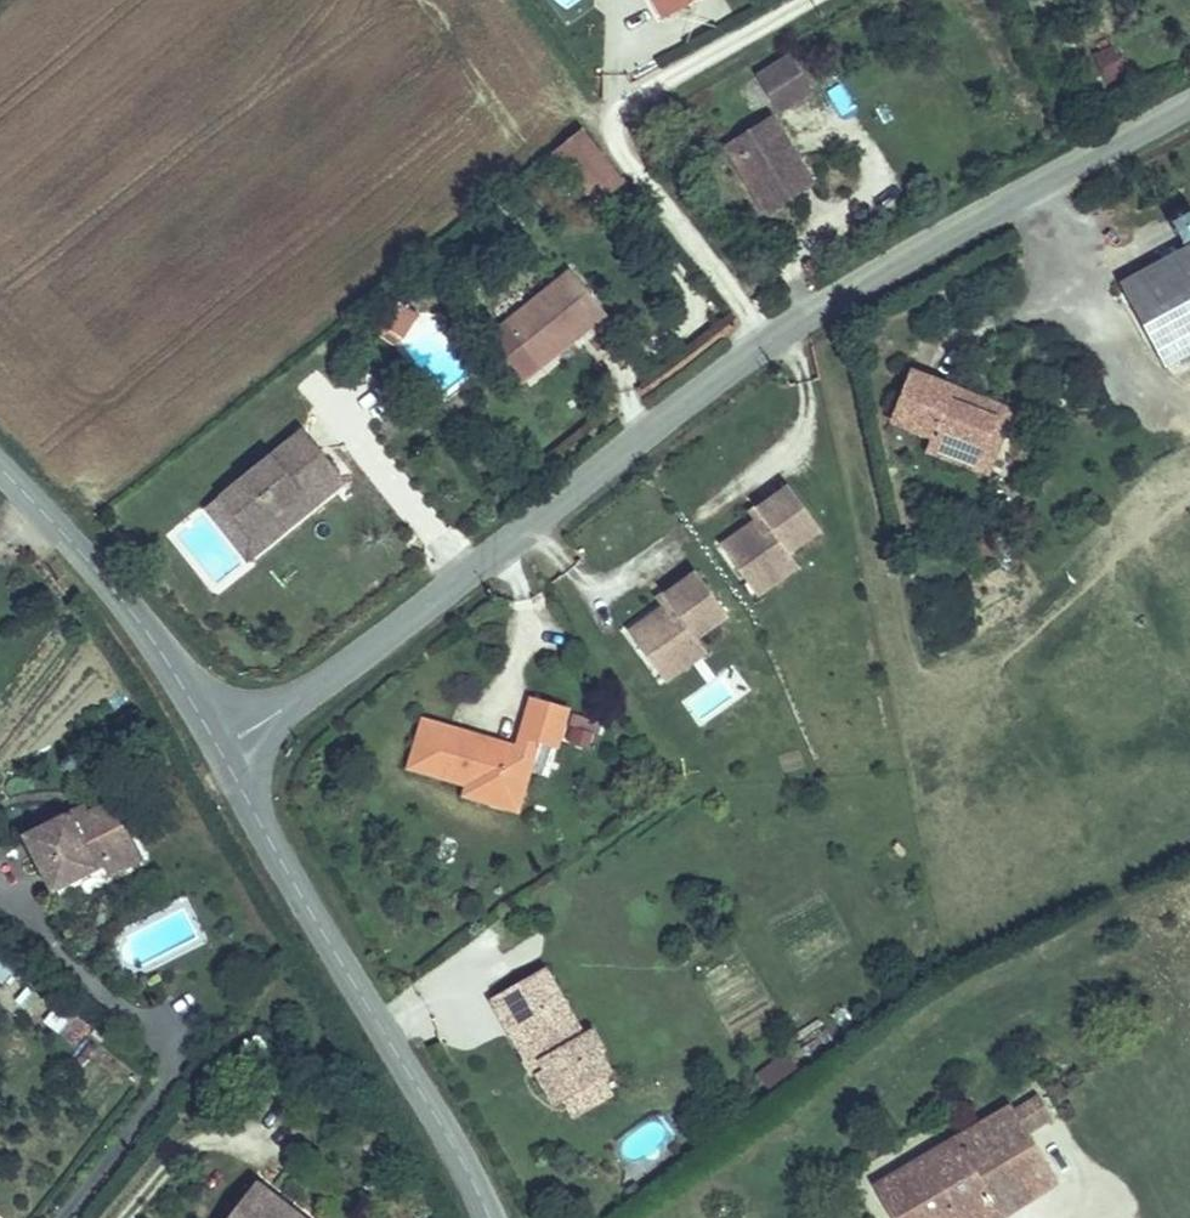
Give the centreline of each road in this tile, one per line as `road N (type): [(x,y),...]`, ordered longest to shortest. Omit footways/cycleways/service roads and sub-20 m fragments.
road 1 (tertiary): [(217,748),(322,681),(773,339),(1189,103)]
road 2 (tertiary): [(488,1217),(217,748)]
road 3 (tertiary): [(217,748),(150,636),(0,468)]

